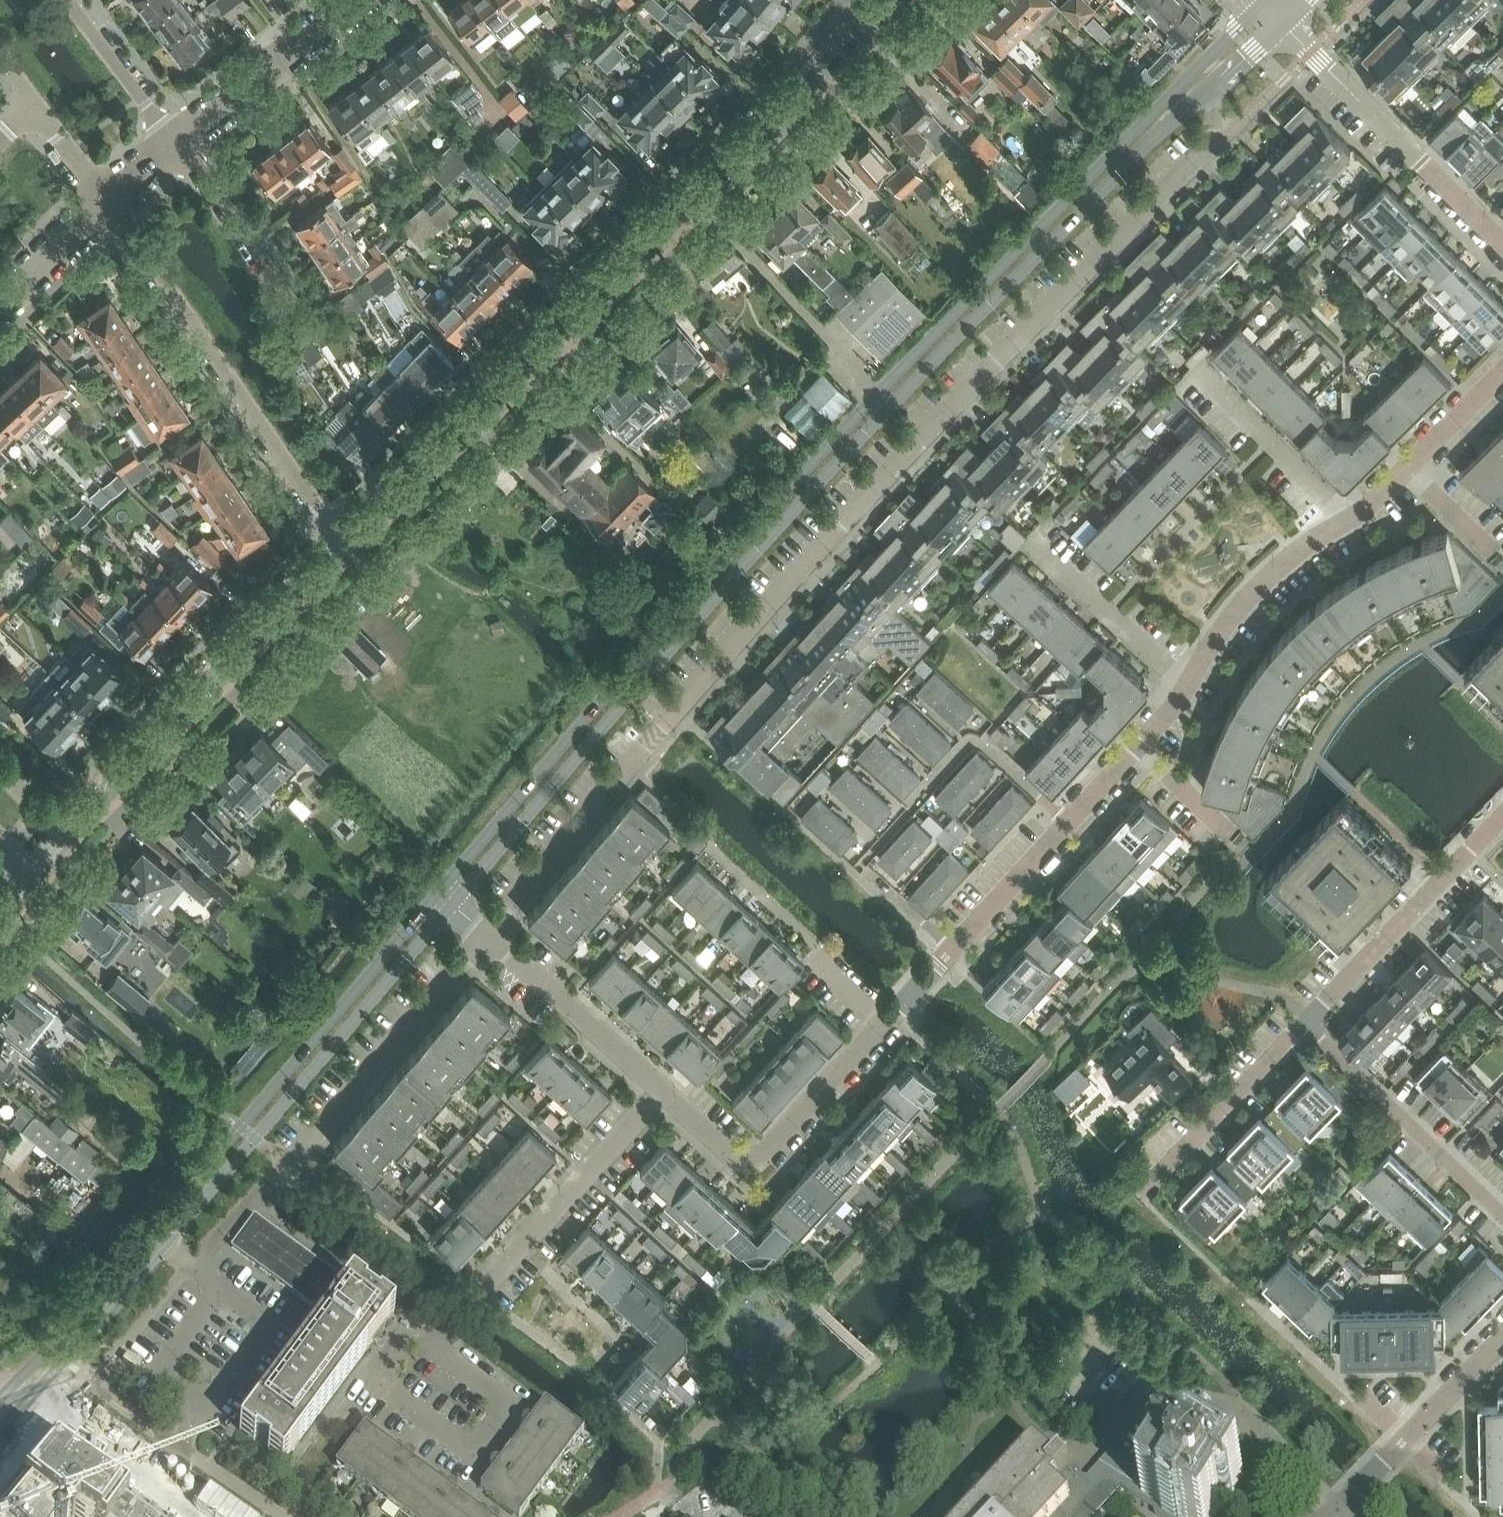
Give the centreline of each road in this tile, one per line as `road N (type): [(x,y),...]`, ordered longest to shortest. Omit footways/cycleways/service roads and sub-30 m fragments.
road 1 (tertiary): [(1261,3),(874,396),(438,892)]
road 2 (residential): [(485,936),(840,527),(1218,137),(1216,85)]
road 3 (tertiary): [(453,906),(888,409),(1216,85)]
road 4 (residential): [(883,0),(342,541)]
road 5 (residential): [(662,1090),(737,1161),(762,1160),(1188,688)]
road 6 (tertiary): [(167,1245),(453,906)]
road 7 (tertiary): [(438,892),(151,1230)]
road 8 (residential): [(485,936),(301,1155),(191,1264)]
road 9 (residential): [(342,541),(112,207)]
road 10 (residential): [(342,541),(70,829)]
road 11 (residential): [(428,1347),(662,1090)]
road 12 (residential): [(1502,245),(1279,23)]
road 13 (residential): [(1502,1215),(1304,1024)]
road 14 (residential): [(1482,838),(1304,1024)]
road 15 (residential): [(1334,1513),(1502,1336)]
road 16 (residential): [(1188,688),(1219,631),(1261,583),(1294,552),(1352,521)]
road 17 (residential): [(1304,1024),(1140,1195)]
road 18 (residential): [(485,936),(662,1090)]
road 19 (residential): [(177,144),(358,0)]
road 20 (tertiary): [(151,1230),(0,1399)]
road 21 (residential): [(1352,521),(1197,366)]
road 22 (residential): [(1188,688),(1029,542)]
road 23 (residential): [(177,144),(298,320)]
road 24 (residential): [(1352,521),(1502,373)]
road 25 (residential): [(428,1347),(407,1333),(373,1381),(473,1454)]
road 26 (residential): [(177,144),(67,0)]
road 27 (unclassified): [(207,1408),(177,1447),(280,1516)]
road 28 (residential): [(0,1478),(81,1382),(85,1340)]
road 29 (residential): [(220,1287),(157,1372),(207,1408)]
road 30 (residential): [(207,1408),(269,1325),(220,1287)]
road 31 (residential): [(473,1454),(510,1405),(428,1347)]
road 32 (residential): [(0,310),(112,207)]
road 33 (tertiary): [(85,1340),(167,1245)]
road 34 (residential): [(37,108),(112,207)]
road 35 (tertiary): [(0,1429),(85,1340)]

